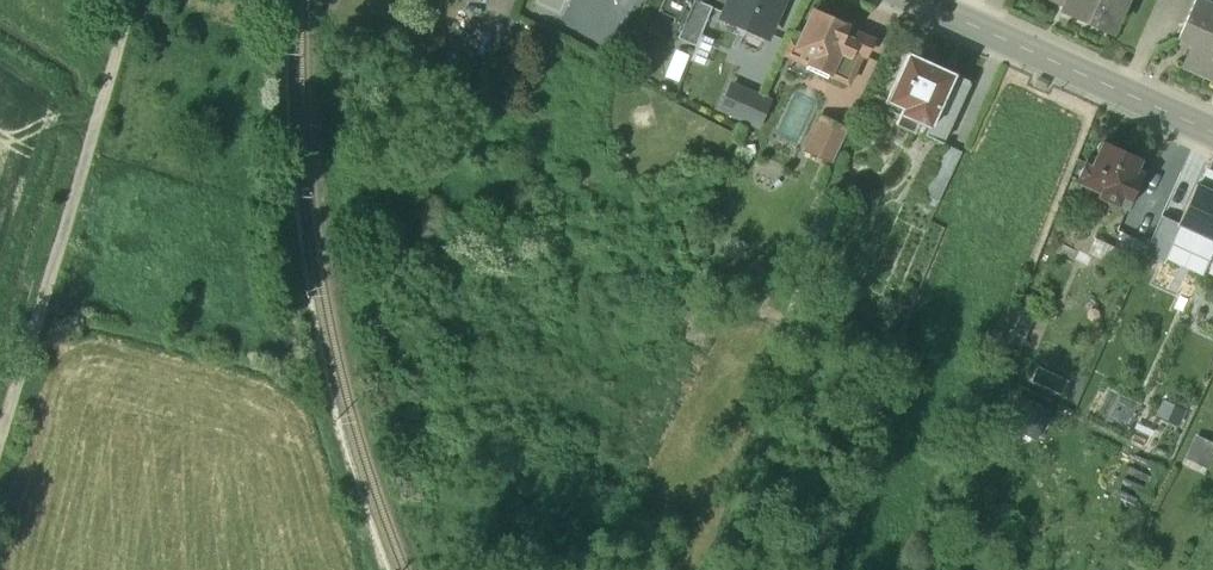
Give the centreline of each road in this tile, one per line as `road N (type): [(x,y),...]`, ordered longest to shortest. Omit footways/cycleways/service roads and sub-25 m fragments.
road 1 (track): [(0,448),(133,0)]
road 2 (secondary): [(1212,131),(916,0)]

